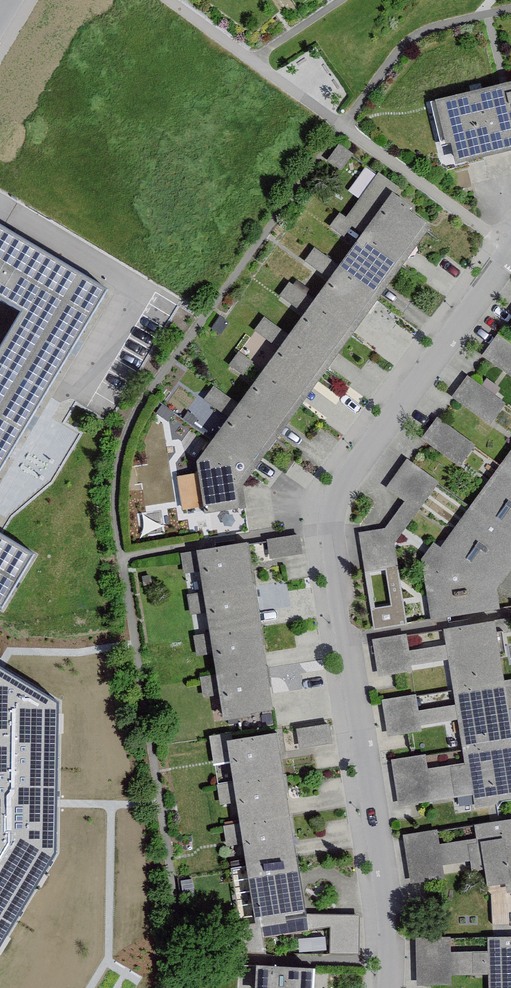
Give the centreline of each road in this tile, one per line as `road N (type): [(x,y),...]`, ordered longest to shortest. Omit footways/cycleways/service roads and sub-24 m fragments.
road 1 (residential): [(382,987),(382,937),(324,528),(342,477),(510,242)]

